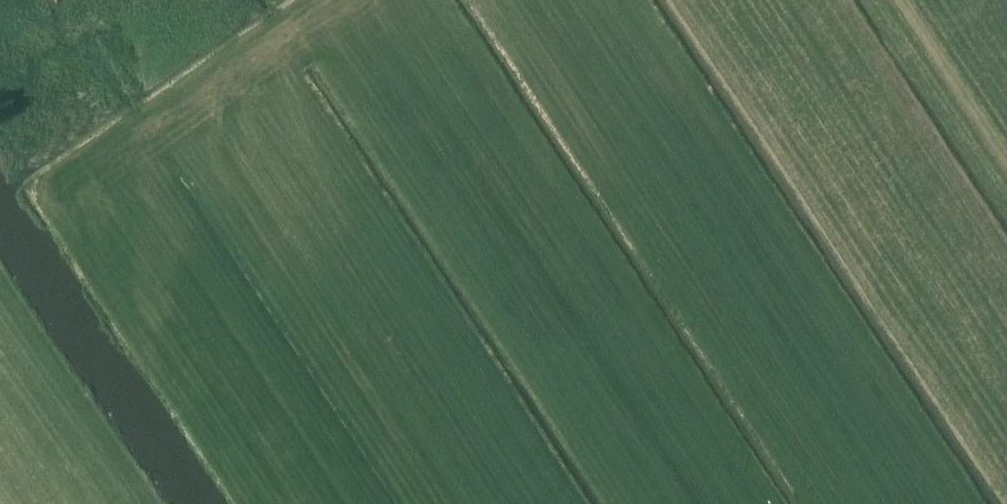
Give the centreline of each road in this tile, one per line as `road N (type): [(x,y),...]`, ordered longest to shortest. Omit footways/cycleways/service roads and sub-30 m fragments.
road 1 (track): [(131,0),(134,85),(411,503)]

